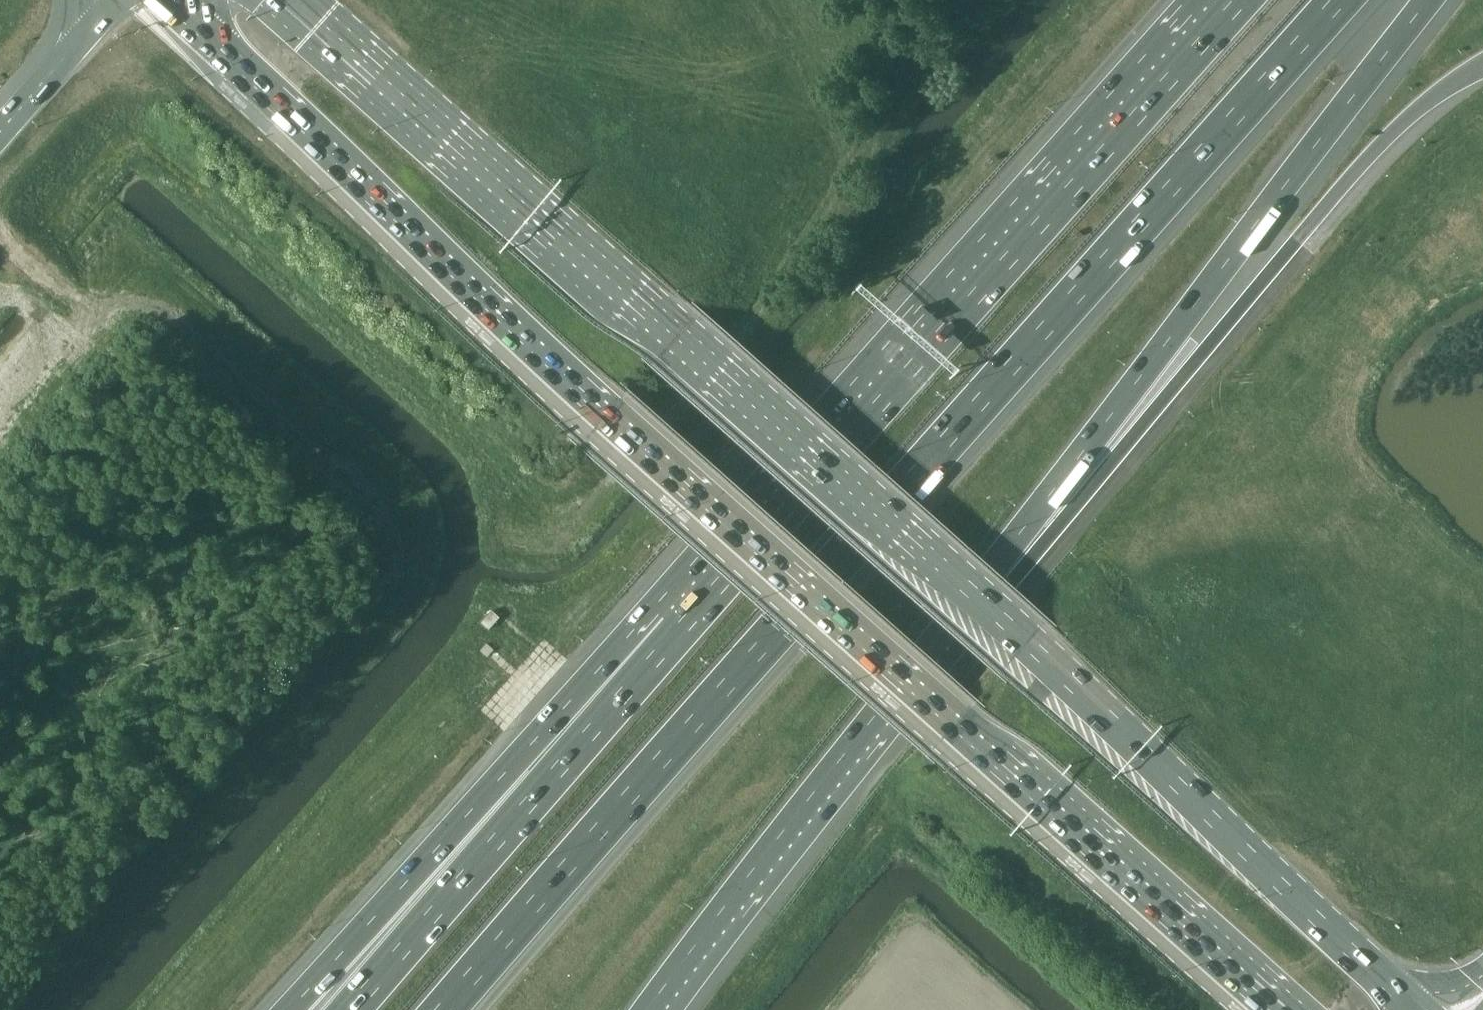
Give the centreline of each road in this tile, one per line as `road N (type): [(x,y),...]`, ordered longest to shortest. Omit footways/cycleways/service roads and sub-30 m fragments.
road 1 (primary): [(167,0),(611,416),(1287,1009)]
road 2 (primary): [(1411,1009),(1030,641),(300,0)]
road 3 (motorway): [(444,1009),(1339,0)]
road 4 (motorway): [(1217,0),(662,619)]
road 5 (motorway): [(977,588),(1428,0)]
road 6 (motorway): [(977,588),(1205,349),(1403,121),(1482,64)]
road 7 (motorway): [(662,619),(290,1009)]
road 8 (motorway): [(648,1009),(977,588)]
road 9 (motorway): [(662,619),(348,1009)]
road 10 (motorway): [(120,0),(0,133)]

